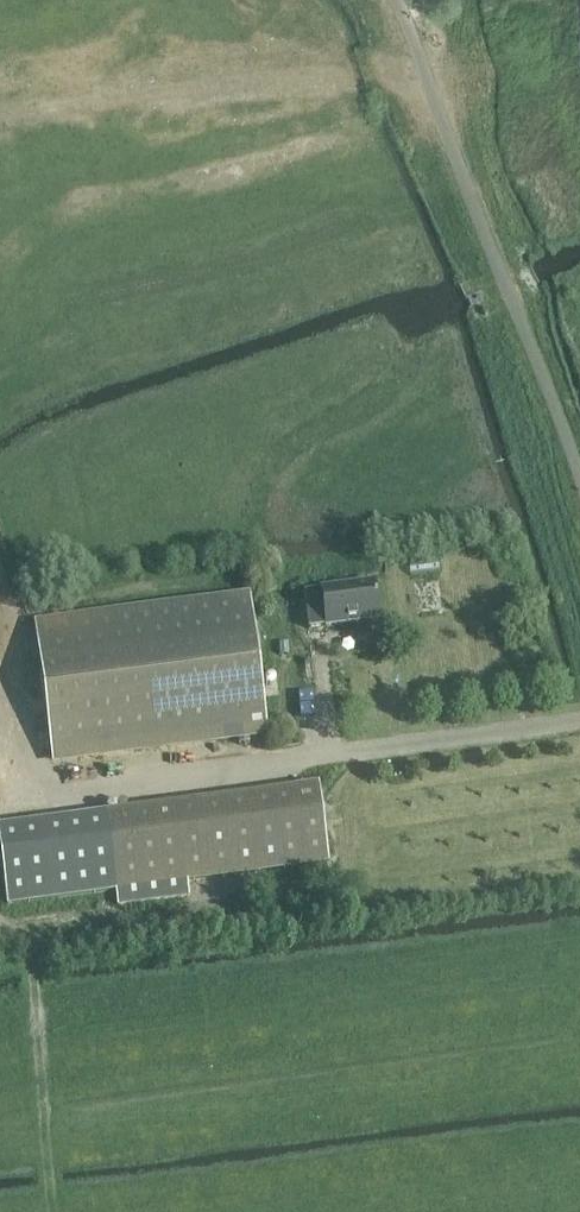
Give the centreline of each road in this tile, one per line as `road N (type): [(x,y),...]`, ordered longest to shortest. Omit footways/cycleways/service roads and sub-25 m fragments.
road 1 (track): [(579,725),(33,790)]
road 2 (track): [(0,920),(53,1211)]
road 3 (track): [(33,790),(0,603)]

